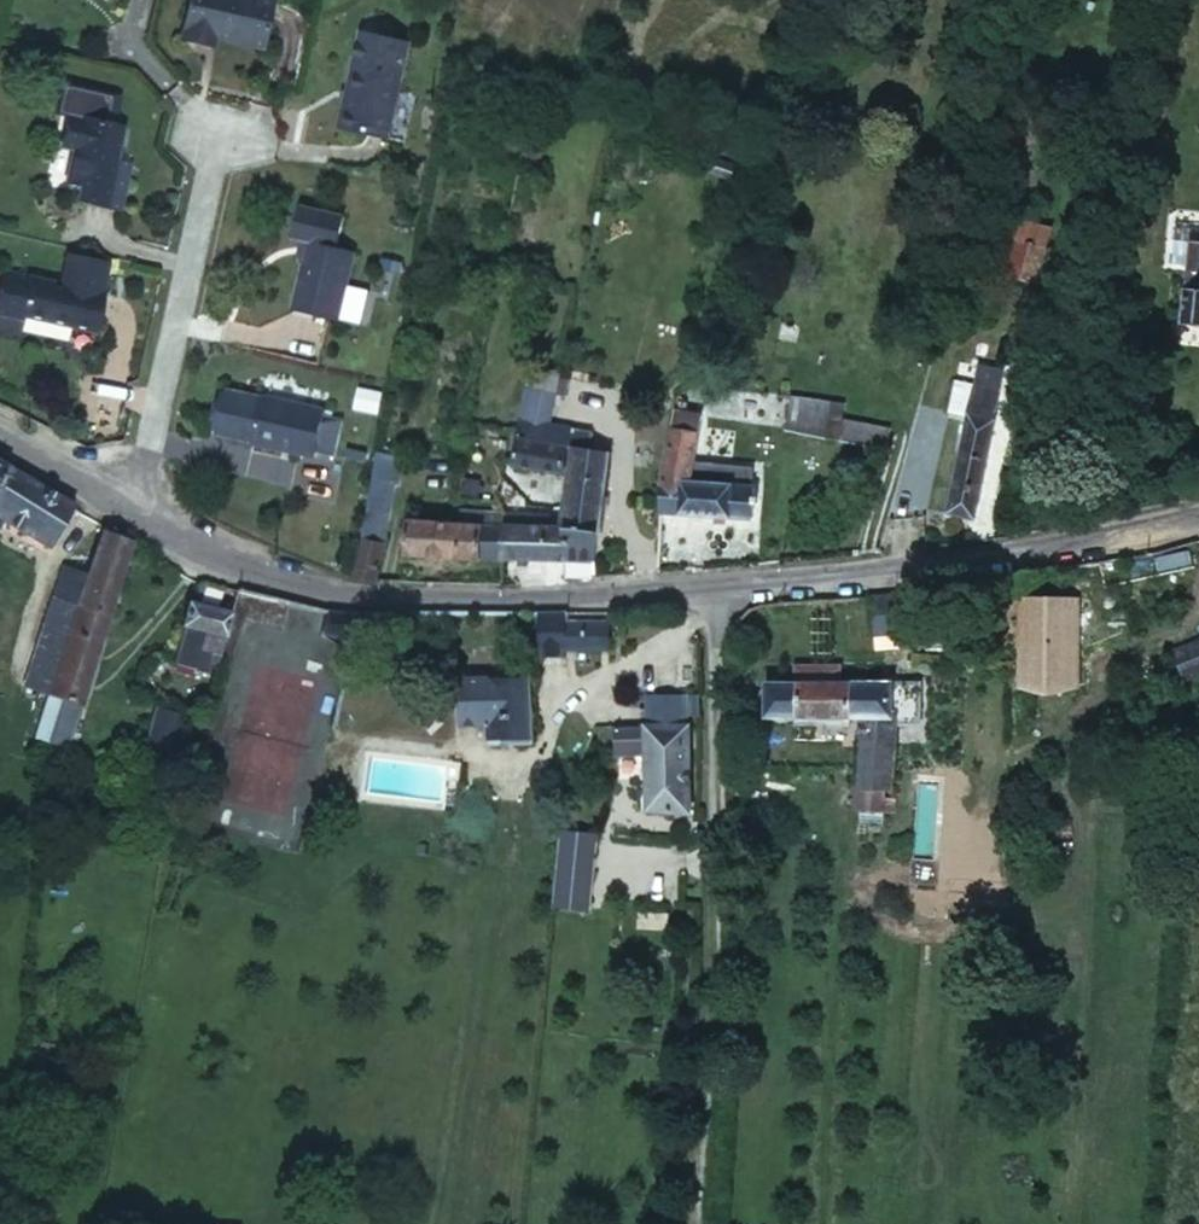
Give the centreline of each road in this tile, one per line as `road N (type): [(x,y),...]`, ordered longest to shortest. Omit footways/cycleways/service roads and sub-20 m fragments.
road 1 (residential): [(1198,525),(990,565),(735,593),(399,608),(249,574),(131,518)]
road 2 (track): [(735,593),(701,1223)]
road 3 (residential): [(131,518),(219,136)]
road 4 (residential): [(131,518),(0,445)]

